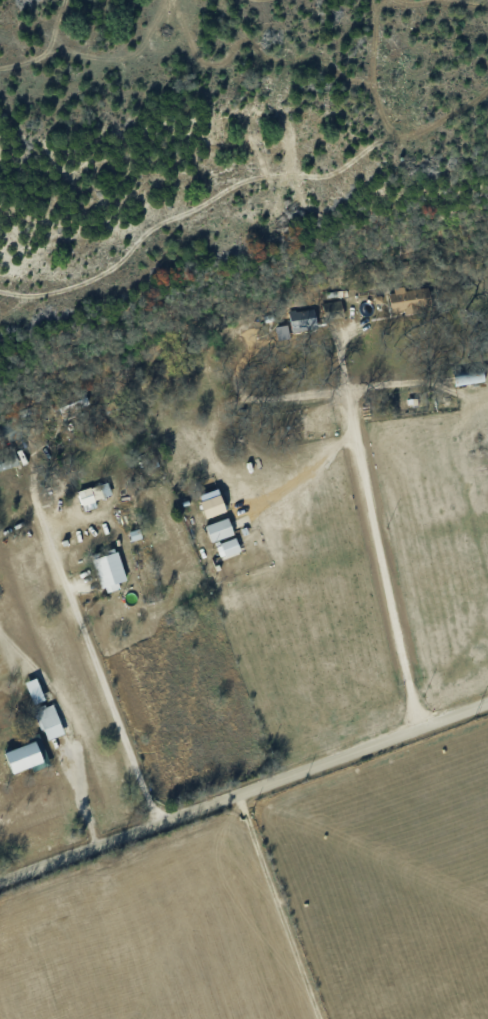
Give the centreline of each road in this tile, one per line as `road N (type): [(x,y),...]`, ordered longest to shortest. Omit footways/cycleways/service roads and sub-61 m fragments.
road 1 (residential): [(0,878),(487,698)]

